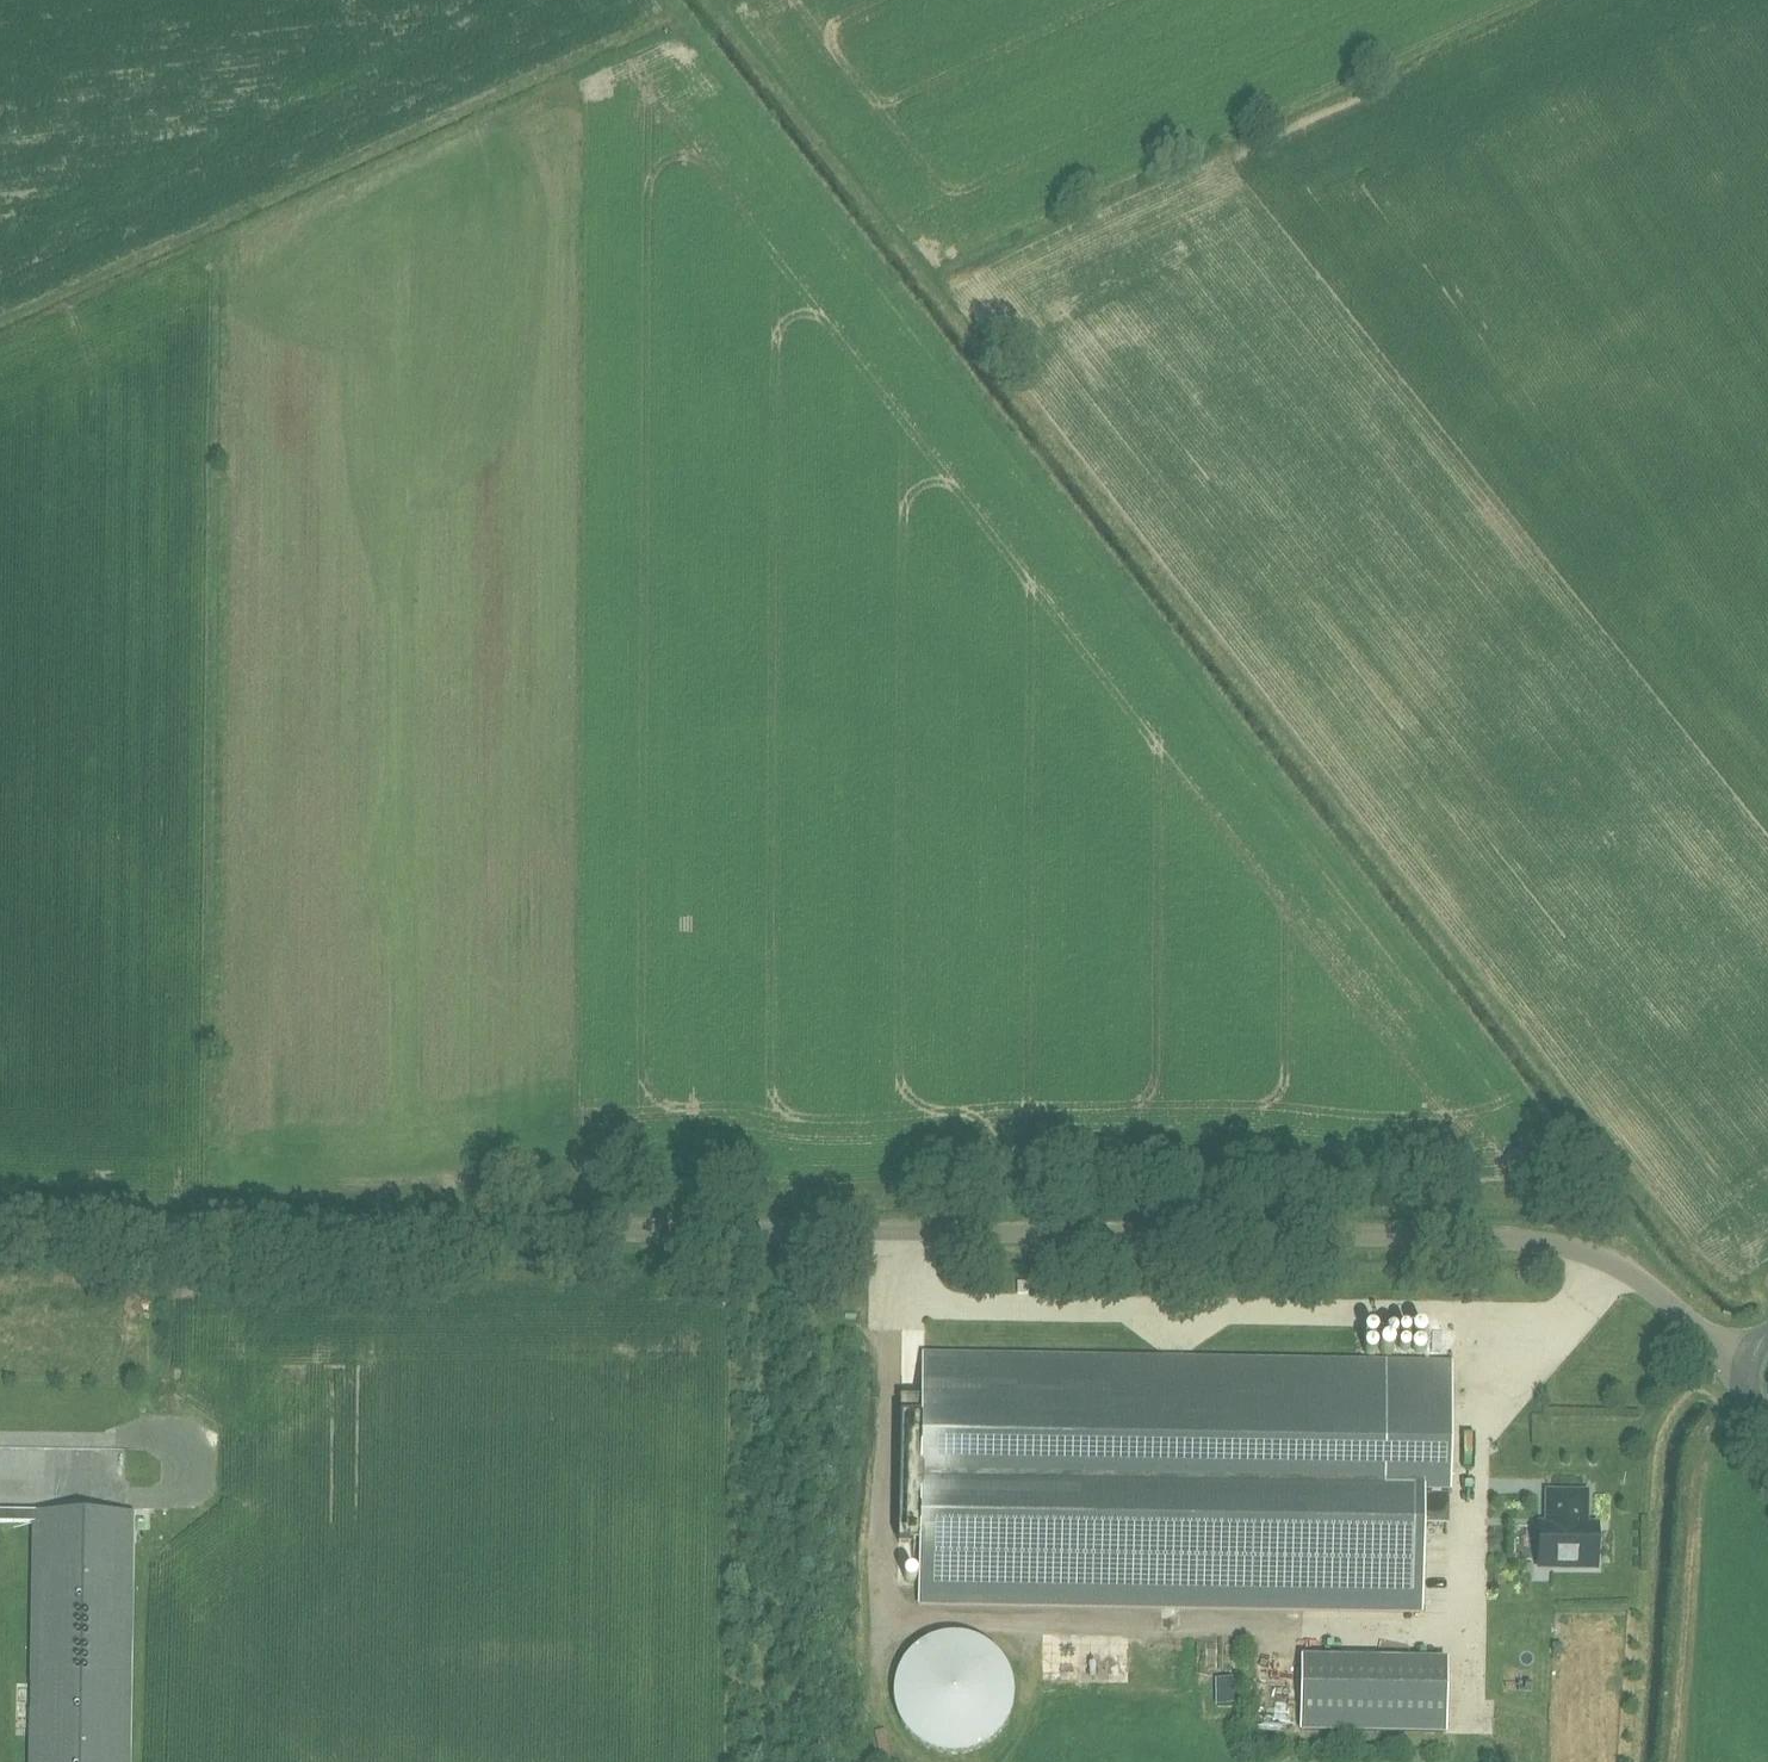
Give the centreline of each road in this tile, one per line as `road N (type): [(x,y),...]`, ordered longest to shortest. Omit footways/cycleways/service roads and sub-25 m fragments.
road 1 (unclassified): [(1747,1366),(1642,1280),(1600,1256),(1544,1243),(0,1232)]

